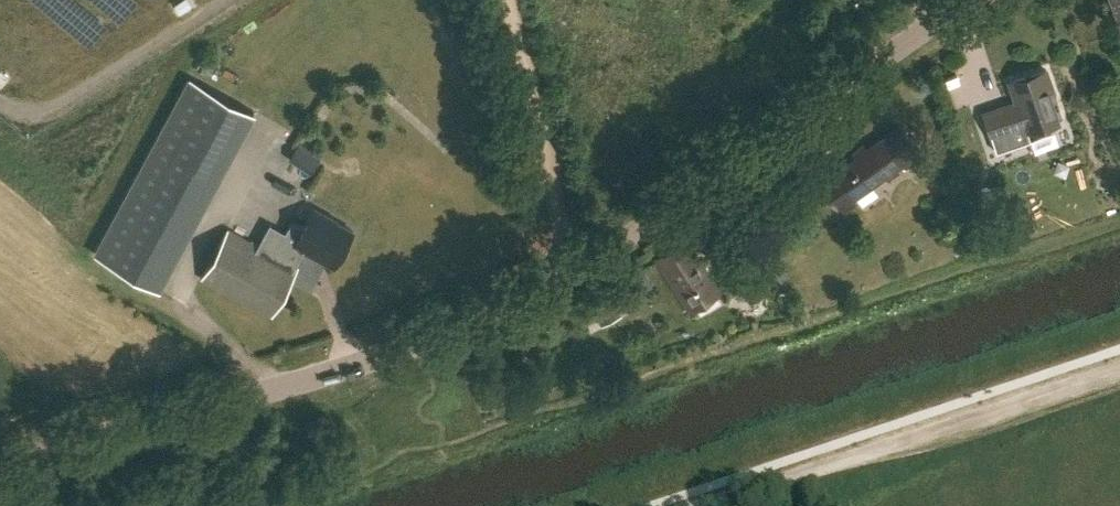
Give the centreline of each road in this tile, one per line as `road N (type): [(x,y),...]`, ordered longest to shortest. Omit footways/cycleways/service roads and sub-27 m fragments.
road 1 (tertiary): [(0,477),(48,450),(354,362),(482,312),(576,264),(954,0)]
road 2 (track): [(700,505),(1119,365)]
road 3 (track): [(505,0),(576,264)]

